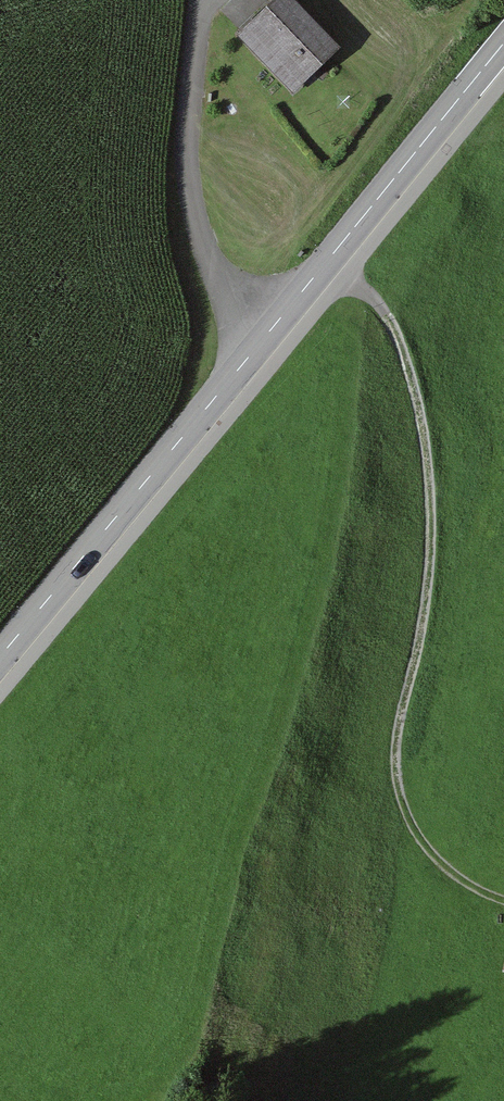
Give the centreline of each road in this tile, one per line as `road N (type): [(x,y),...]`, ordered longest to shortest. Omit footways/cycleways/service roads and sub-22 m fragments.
road 1 (tertiary): [(0,660),(503,53)]
road 2 (track): [(332,266),(392,312),(429,428),(432,597),(399,749),(401,791),(415,829),(442,863),(503,902)]

